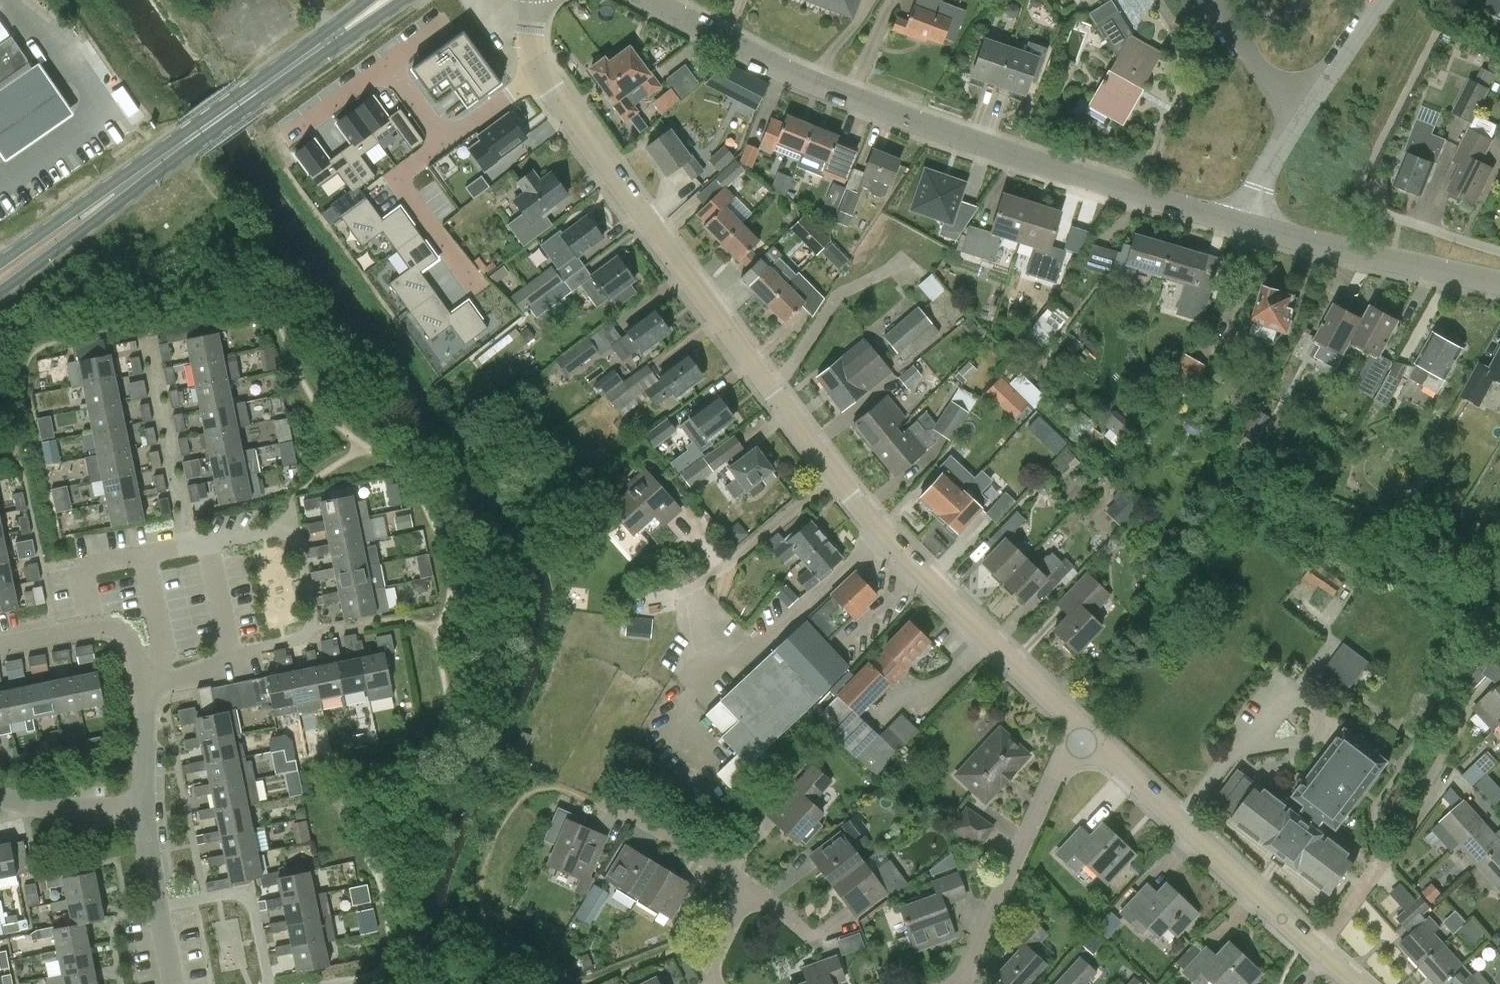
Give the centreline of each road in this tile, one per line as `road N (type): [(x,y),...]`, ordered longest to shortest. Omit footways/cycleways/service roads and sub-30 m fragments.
road 1 (residential): [(1088,739),(884,534),(540,70)]
road 2 (tertiary): [(1241,223),(894,113),(654,0)]
road 3 (primary): [(0,274),(335,35)]
road 4 (residential): [(1363,983),(1088,739)]
road 5 (residential): [(962,983),(1059,763),(1088,739)]
road 6 (residential): [(209,540),(292,525),(312,633),(232,653)]
road 7 (tertiary): [(1499,280),(1241,223)]
road 8 (residential): [(446,140),(396,179),(479,290)]
road 9 (residential): [(268,983),(249,890),(158,909)]
road 10 (residential): [(752,888),(690,843),(606,799)]
road 11 (residential): [(0,648),(103,629),(131,647),(139,678)]
road 12 (residential): [(1353,201),(1499,251)]
road 13 (residential): [(1293,119),(1376,0)]
road 14 (residential): [(0,799),(144,808)]
road 15 (residential): [(1293,119),(1218,0)]
road 16 (residential): [(139,678),(144,808)]
road 17 (residential): [(388,64),(288,137)]
road 18 (residential): [(161,674),(143,553)]

